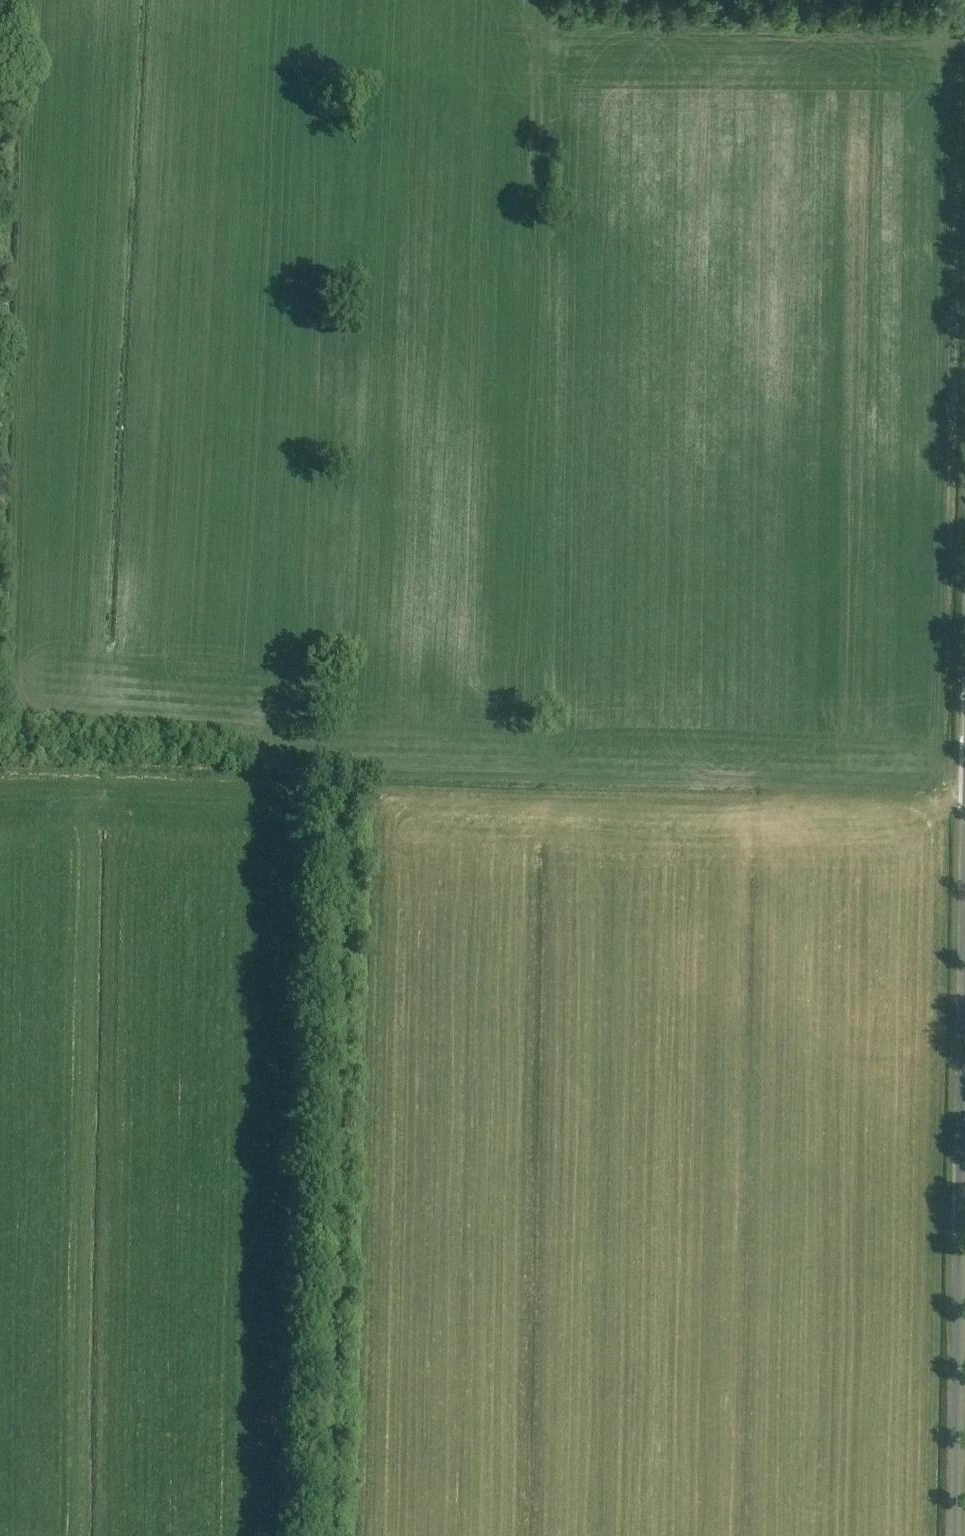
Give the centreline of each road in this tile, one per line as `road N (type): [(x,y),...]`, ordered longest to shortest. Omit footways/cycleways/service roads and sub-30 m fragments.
road 1 (unclassified): [(953,1535),(964,956)]

